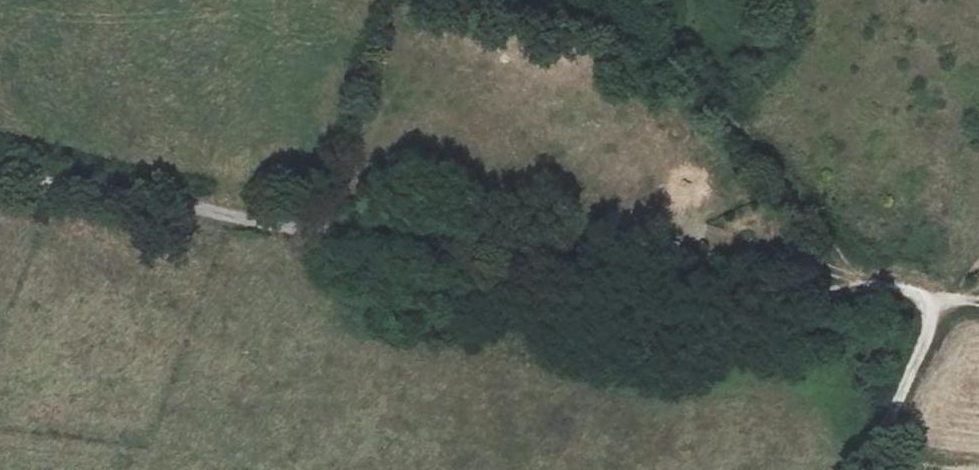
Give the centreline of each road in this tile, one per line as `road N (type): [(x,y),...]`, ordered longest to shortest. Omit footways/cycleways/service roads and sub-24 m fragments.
road 1 (track): [(978,302),(899,289),(753,292),(0,174)]
road 2 (track): [(870,291),(787,181),(712,101),(639,0)]
road 3 (track): [(863,469),(926,337),(932,297)]

